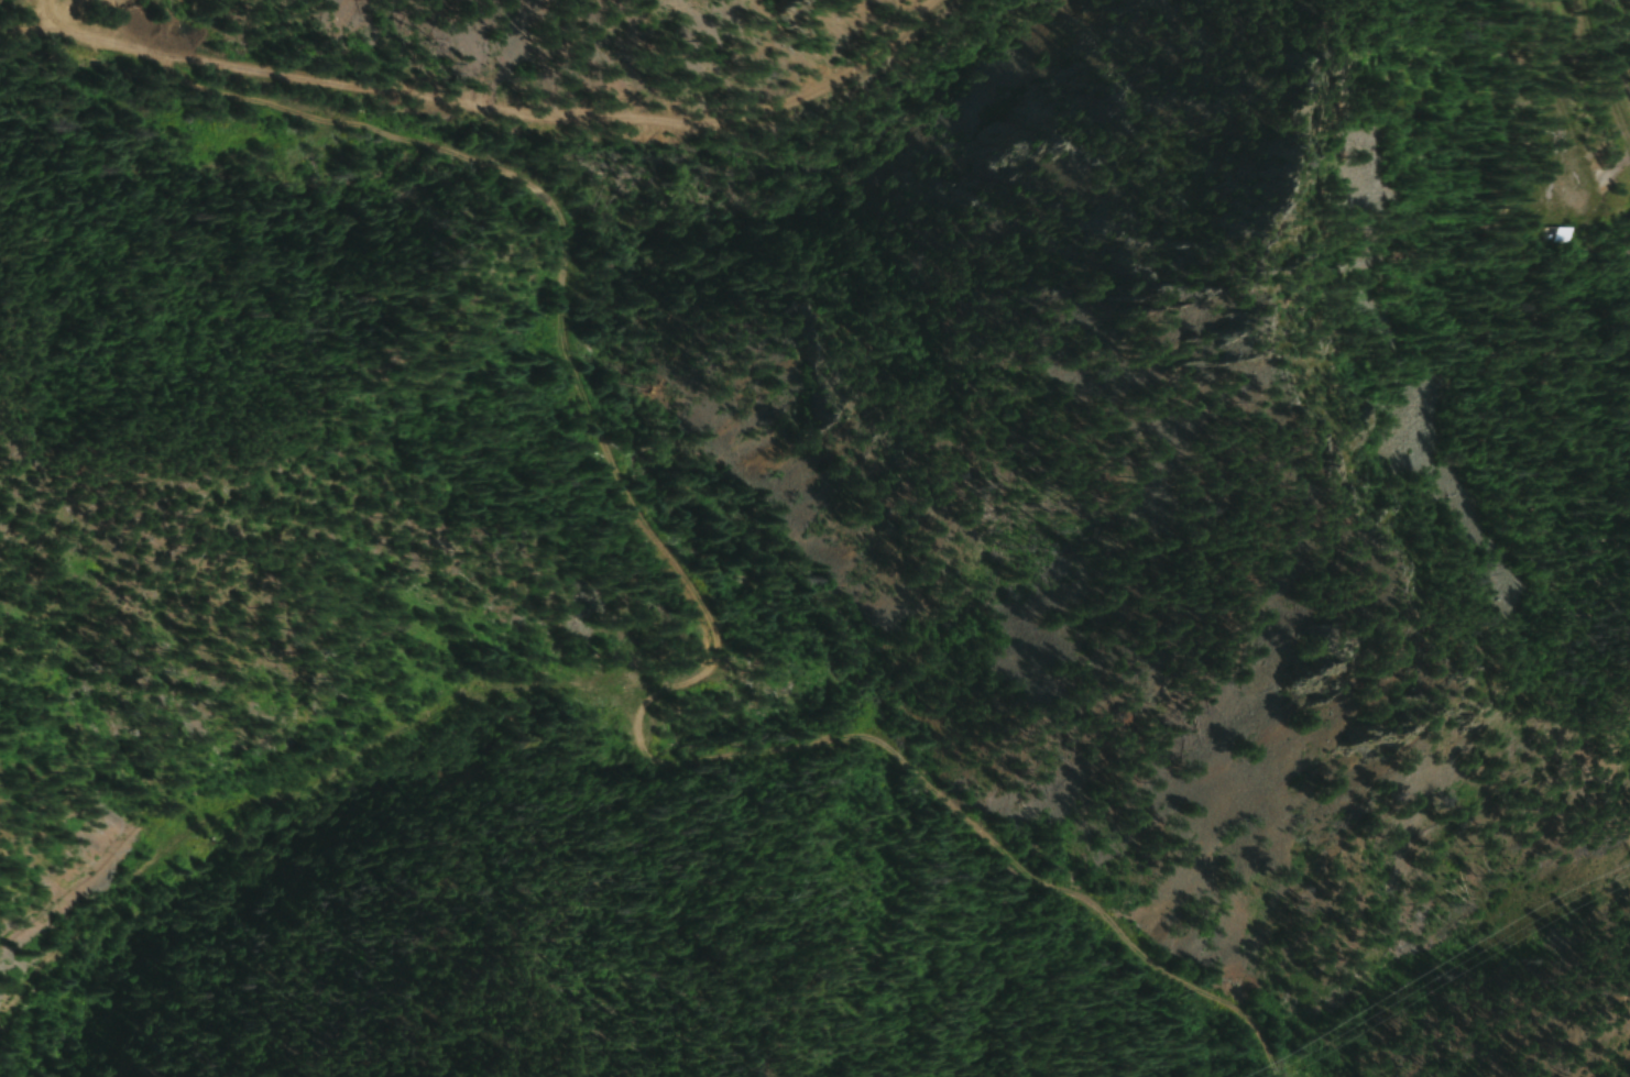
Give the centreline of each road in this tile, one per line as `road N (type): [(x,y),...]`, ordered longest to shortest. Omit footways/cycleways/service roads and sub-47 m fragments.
road 1 (residential): [(0,29),(523,113),(692,125),(759,120),(822,95),(953,0)]

